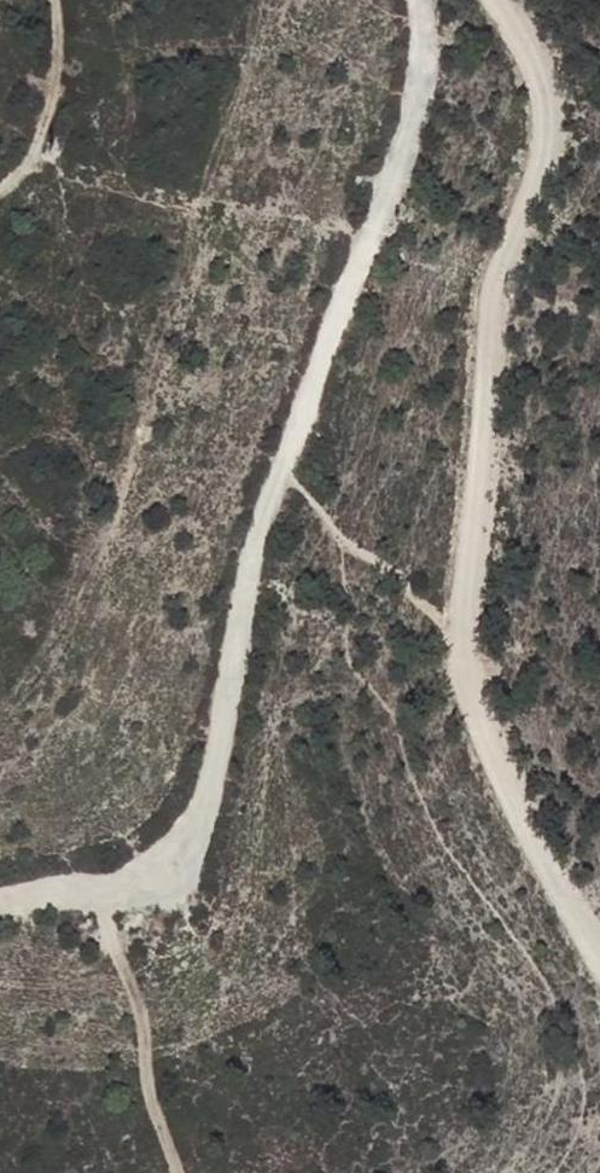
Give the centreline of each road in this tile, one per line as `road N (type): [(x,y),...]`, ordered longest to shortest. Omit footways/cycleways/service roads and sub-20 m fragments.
road 1 (track): [(412,0),(419,43),(382,177),(253,540),(176,865),(129,890),(0,904)]
road 2 (track): [(492,0),(540,96),(536,149),(485,284),(467,695),(491,757),(599,964)]

